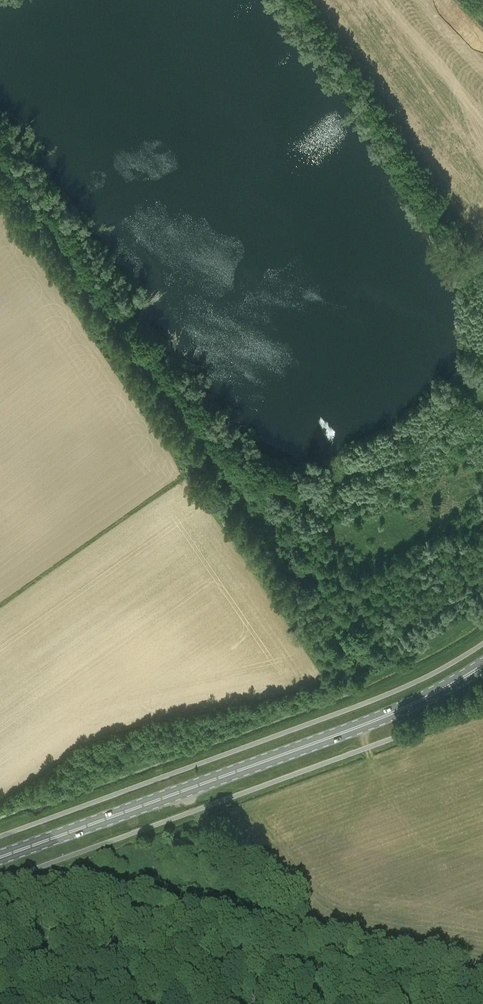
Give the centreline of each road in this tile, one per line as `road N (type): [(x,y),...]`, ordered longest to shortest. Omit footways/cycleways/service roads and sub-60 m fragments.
road 1 (primary): [(0,857),(360,726),(482,665)]

